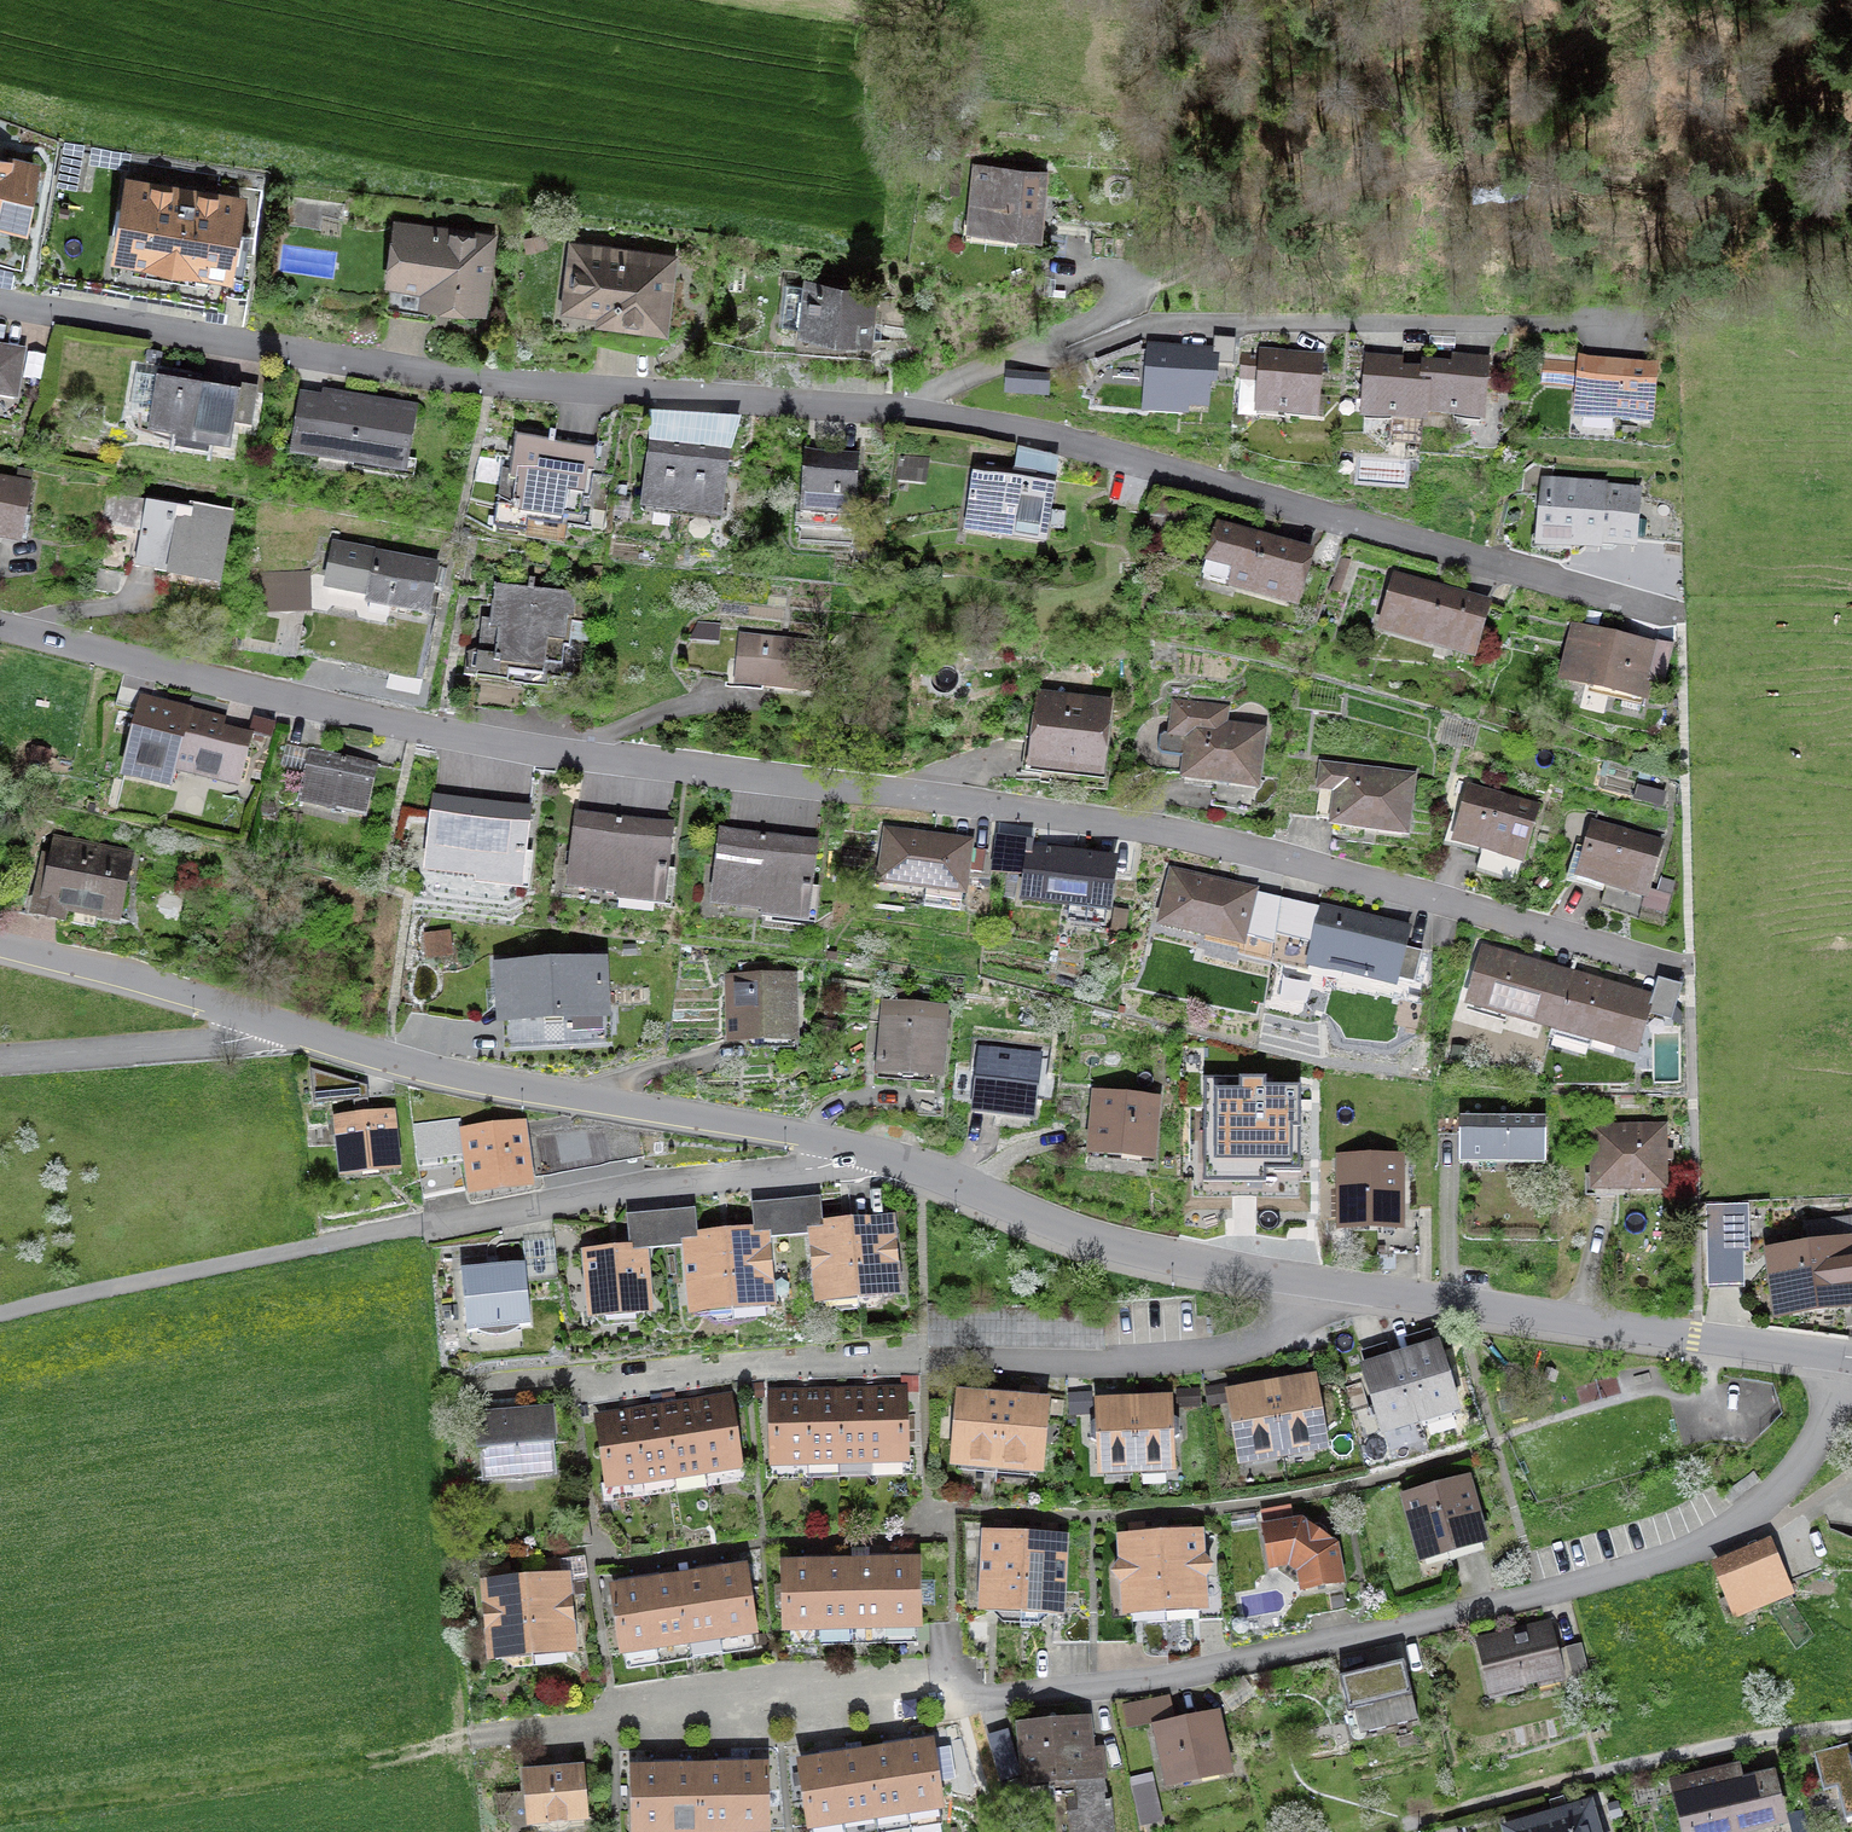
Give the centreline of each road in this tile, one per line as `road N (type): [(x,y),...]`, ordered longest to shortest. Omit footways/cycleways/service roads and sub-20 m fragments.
road 1 (residential): [(0,623),(371,716),(548,748),(913,790),(1147,828),(1299,862),(1691,972)]
road 2 (residential): [(1840,1361),(1829,1418),(1796,1472),(1725,1536),(1568,1589),(1354,1639),(978,1701),(651,1715),(474,1735)]
road 3 (residential): [(0,294),(424,372),(909,408)]
road 4 (residential): [(1347,1292),(1269,1339),(1150,1366),(809,1371),(458,1401)]
road 5 (residential): [(872,1162),(393,1228),(0,1314)]
road 6 (residential): [(909,408),(1044,430),(1679,613)]
road 7 (residential): [(1604,323),(1140,326),(1062,360),(1021,353)]
road 8 (unclassified): [(872,1162),(307,1037)]
road 9 (unclassified): [(1840,1361),(1347,1292)]
road 10 (unclassified): [(1347,1292),(1097,1246),(872,1162)]
road 11 (unclassified): [(307,1037),(117,971),(0,944)]
road 12 (residential): [(307,1037),(0,1064)]
road 13 (residential): [(1851,1732),(1609,1774)]
road 14 (residential): [(1072,263),(1126,270),(1130,300),(1021,353)]
road 15 (residential): [(1021,353),(909,408)]

